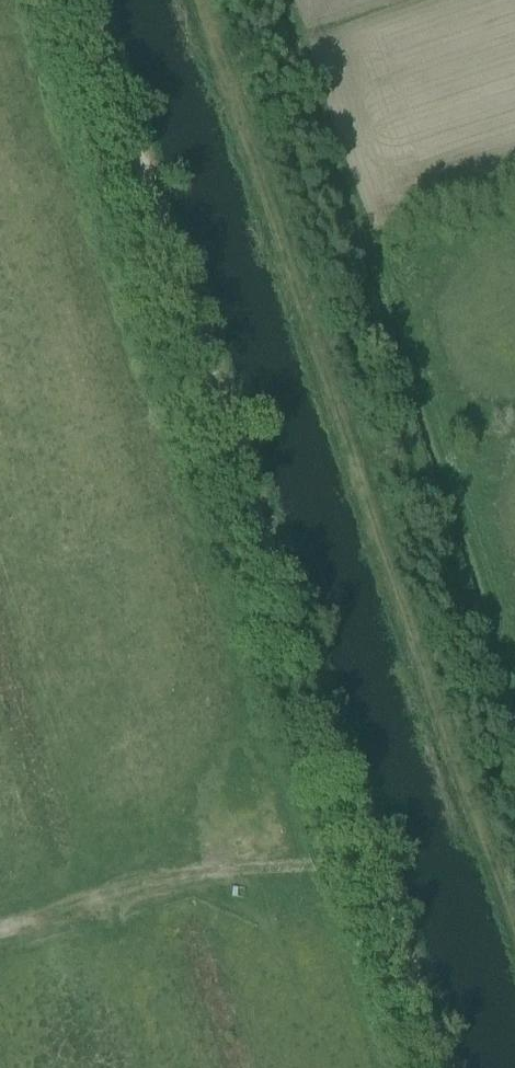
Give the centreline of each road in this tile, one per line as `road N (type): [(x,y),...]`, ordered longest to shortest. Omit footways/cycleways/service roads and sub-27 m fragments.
road 1 (track): [(439,1067),(82,0)]
road 2 (track): [(203,0),(514,932)]

